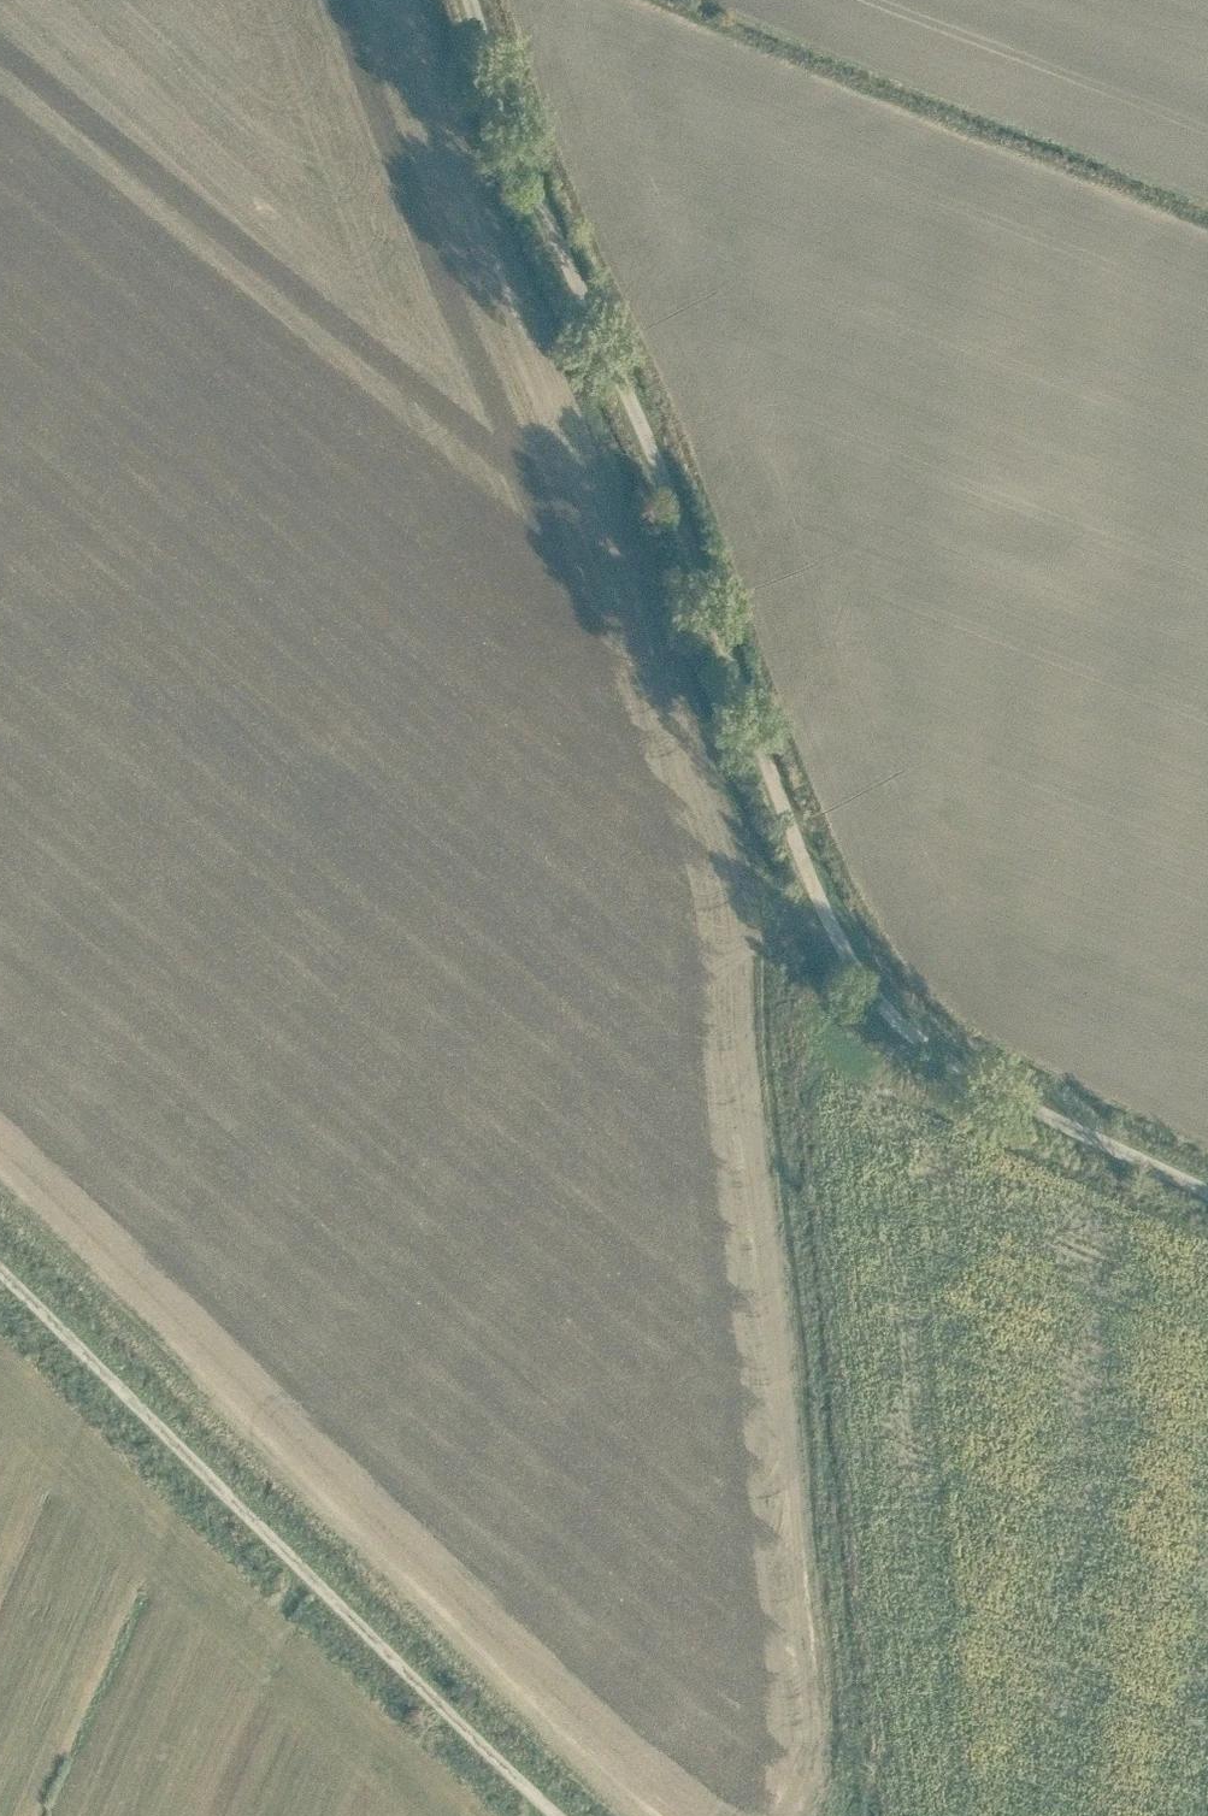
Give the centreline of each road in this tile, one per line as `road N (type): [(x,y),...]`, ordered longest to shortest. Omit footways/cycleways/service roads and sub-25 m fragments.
road 1 (residential): [(482,0),(574,278),(820,898),(948,1066),(1207,1189)]
road 2 (track): [(546,1815),(0,1268)]

